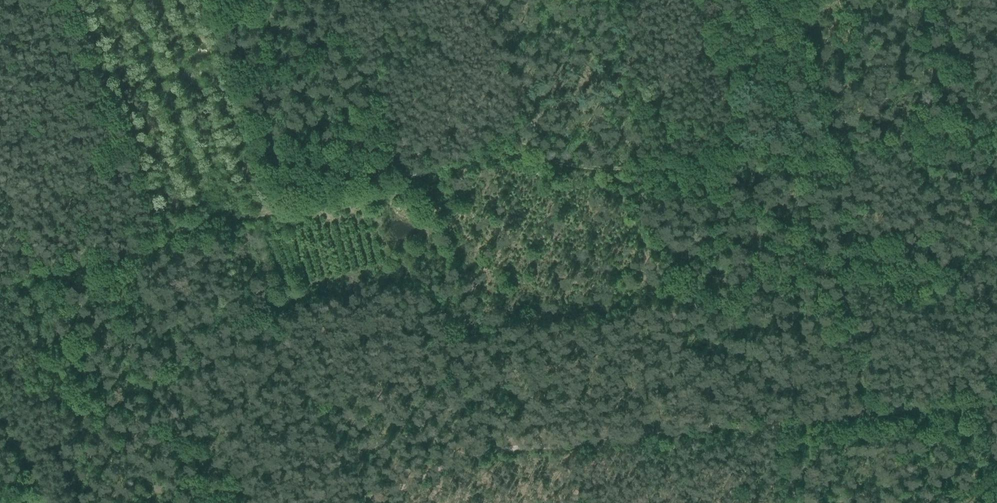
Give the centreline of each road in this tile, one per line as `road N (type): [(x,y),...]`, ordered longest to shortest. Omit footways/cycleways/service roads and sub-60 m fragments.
road 1 (track): [(289,209),(496,156),(630,171),(996,123)]
road 2 (track): [(996,398),(467,457),(373,502)]
road 3 (track): [(0,287),(289,209)]
road 4 (track): [(275,0),(251,75),(289,143),(289,209)]

